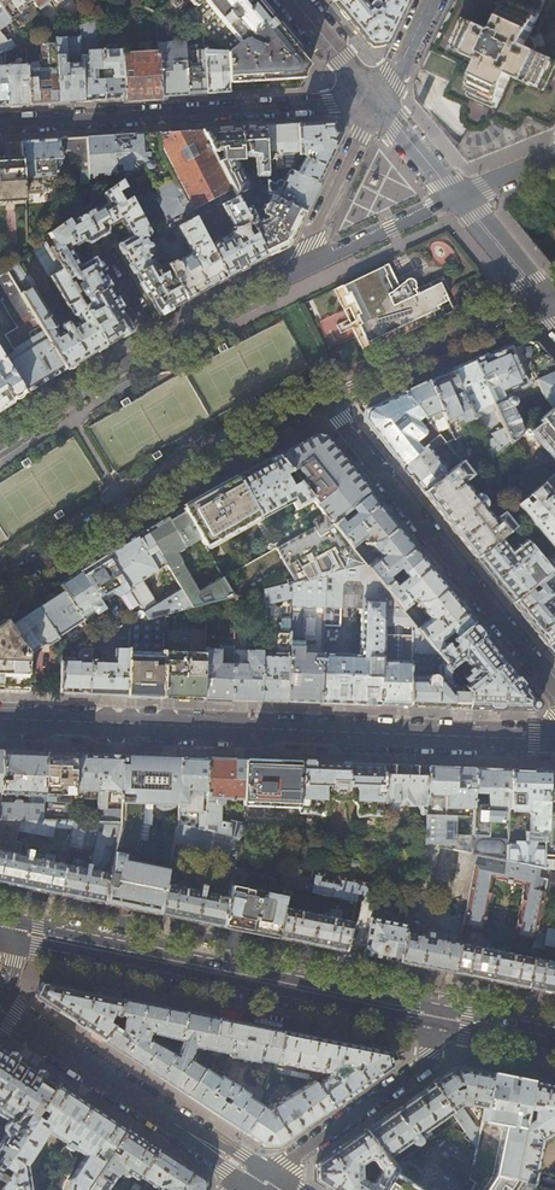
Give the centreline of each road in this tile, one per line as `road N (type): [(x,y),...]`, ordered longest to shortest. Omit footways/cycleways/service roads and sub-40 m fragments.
road 1 (residential): [(0,718),(554,742)]
road 2 (secondary): [(18,931),(439,1017)]
road 3 (residential): [(0,126),(378,101)]
road 4 (secondary): [(0,591),(216,456),(325,399)]
road 5 (residential): [(554,693),(325,399)]
road 6 (residential): [(262,1182),(30,1036)]
road 7 (residential): [(439,1017),(432,1053),(262,1182)]
road 8 (secondary): [(325,399),(541,298)]
road 9 (secondary): [(160,343),(0,445)]
road 10 (residential): [(378,101),(299,271)]
road 11 (secondary): [(457,197),(299,271)]
road 12 (secondary): [(299,271),(160,343)]
road 13 (residential): [(457,197),(541,298)]
road 14 (residential): [(378,101),(296,0)]
road 15 (residential): [(457,197),(378,101)]

